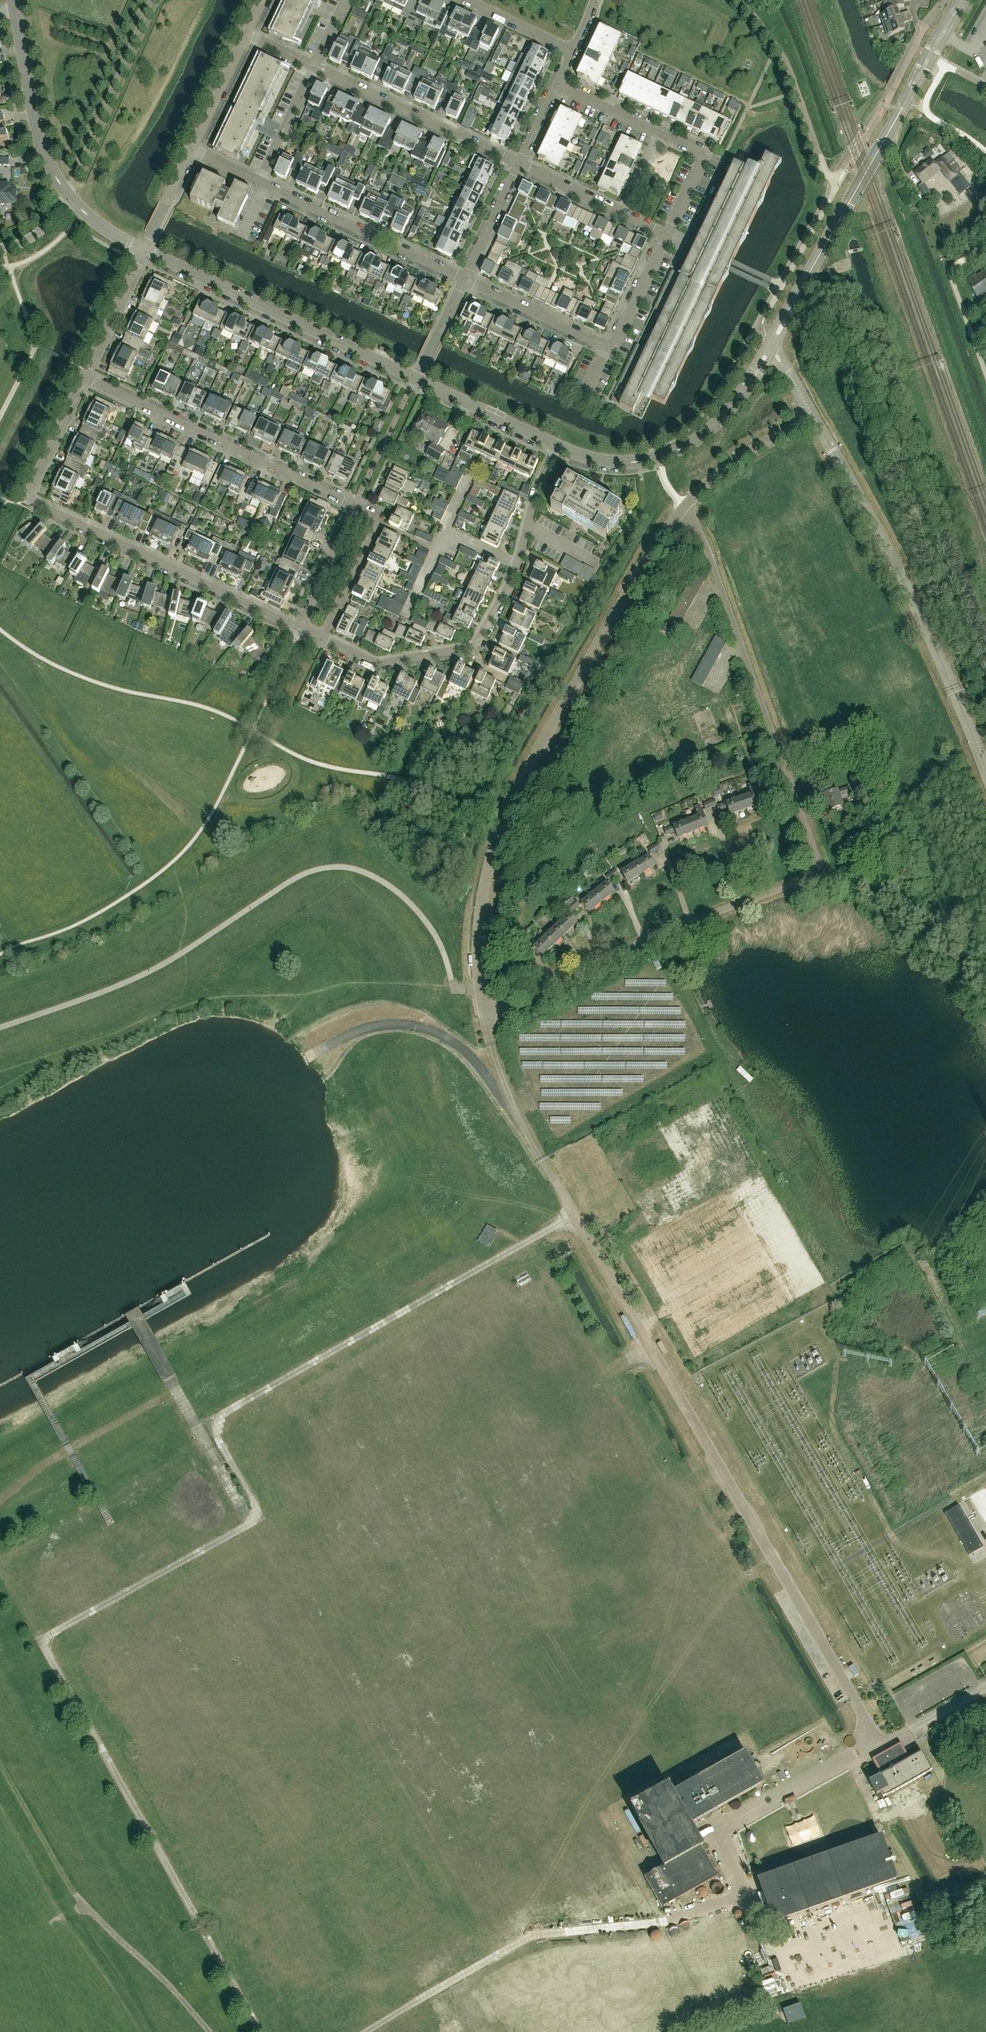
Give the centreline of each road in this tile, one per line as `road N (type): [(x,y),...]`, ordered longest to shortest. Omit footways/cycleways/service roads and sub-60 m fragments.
road 1 (unclassified): [(483,1012),(510,1010),(646,941),(822,872),(686,506)]
road 2 (unclassified): [(483,1012),(481,908),(497,840),(661,535),(686,506)]
road 3 (unclassified): [(985,771),(910,593),(811,413)]
road 4 (tertiary): [(771,346),(962,0)]
road 5 (residential): [(327,643),(376,664),(472,647),(515,566),(553,446)]
road 6 (tertiary): [(415,382),(144,251)]
road 7 (residential): [(353,513),(86,378)]
road 8 (residential): [(32,501),(300,630)]
road 9 (tertiary): [(771,346),(724,416),(660,458),(619,464),(553,446)]
road 10 (residential): [(666,236),(706,155),(558,85)]
road 11 (residential): [(464,281),(259,184)]
road 12 (residential): [(517,166),(316,66)]
road 13 (tertiary): [(68,196),(39,139),(14,9)]
road 14 (residential): [(666,236),(517,166)]
road 15 (residential): [(609,349),(464,281)]
road 16 (residential): [(327,643),(380,526),(353,513)]
road 17 (unclassified): [(686,506),(724,467),(811,413)]
road 18 (tertiary): [(553,446),(415,382)]
road 19 (residential): [(86,378),(144,251)]
road 20 (residential): [(32,501),(86,378)]
road 21 (residential): [(259,184),(316,66)]
road 22 (residential): [(193,152),(249,35)]
road 23 (residential): [(300,630),(353,513)]
road 24 (residential): [(464,281),(517,166)]
road 25 (residential): [(609,349),(666,236)]
road 26 (residential): [(571,53),(462,0)]

